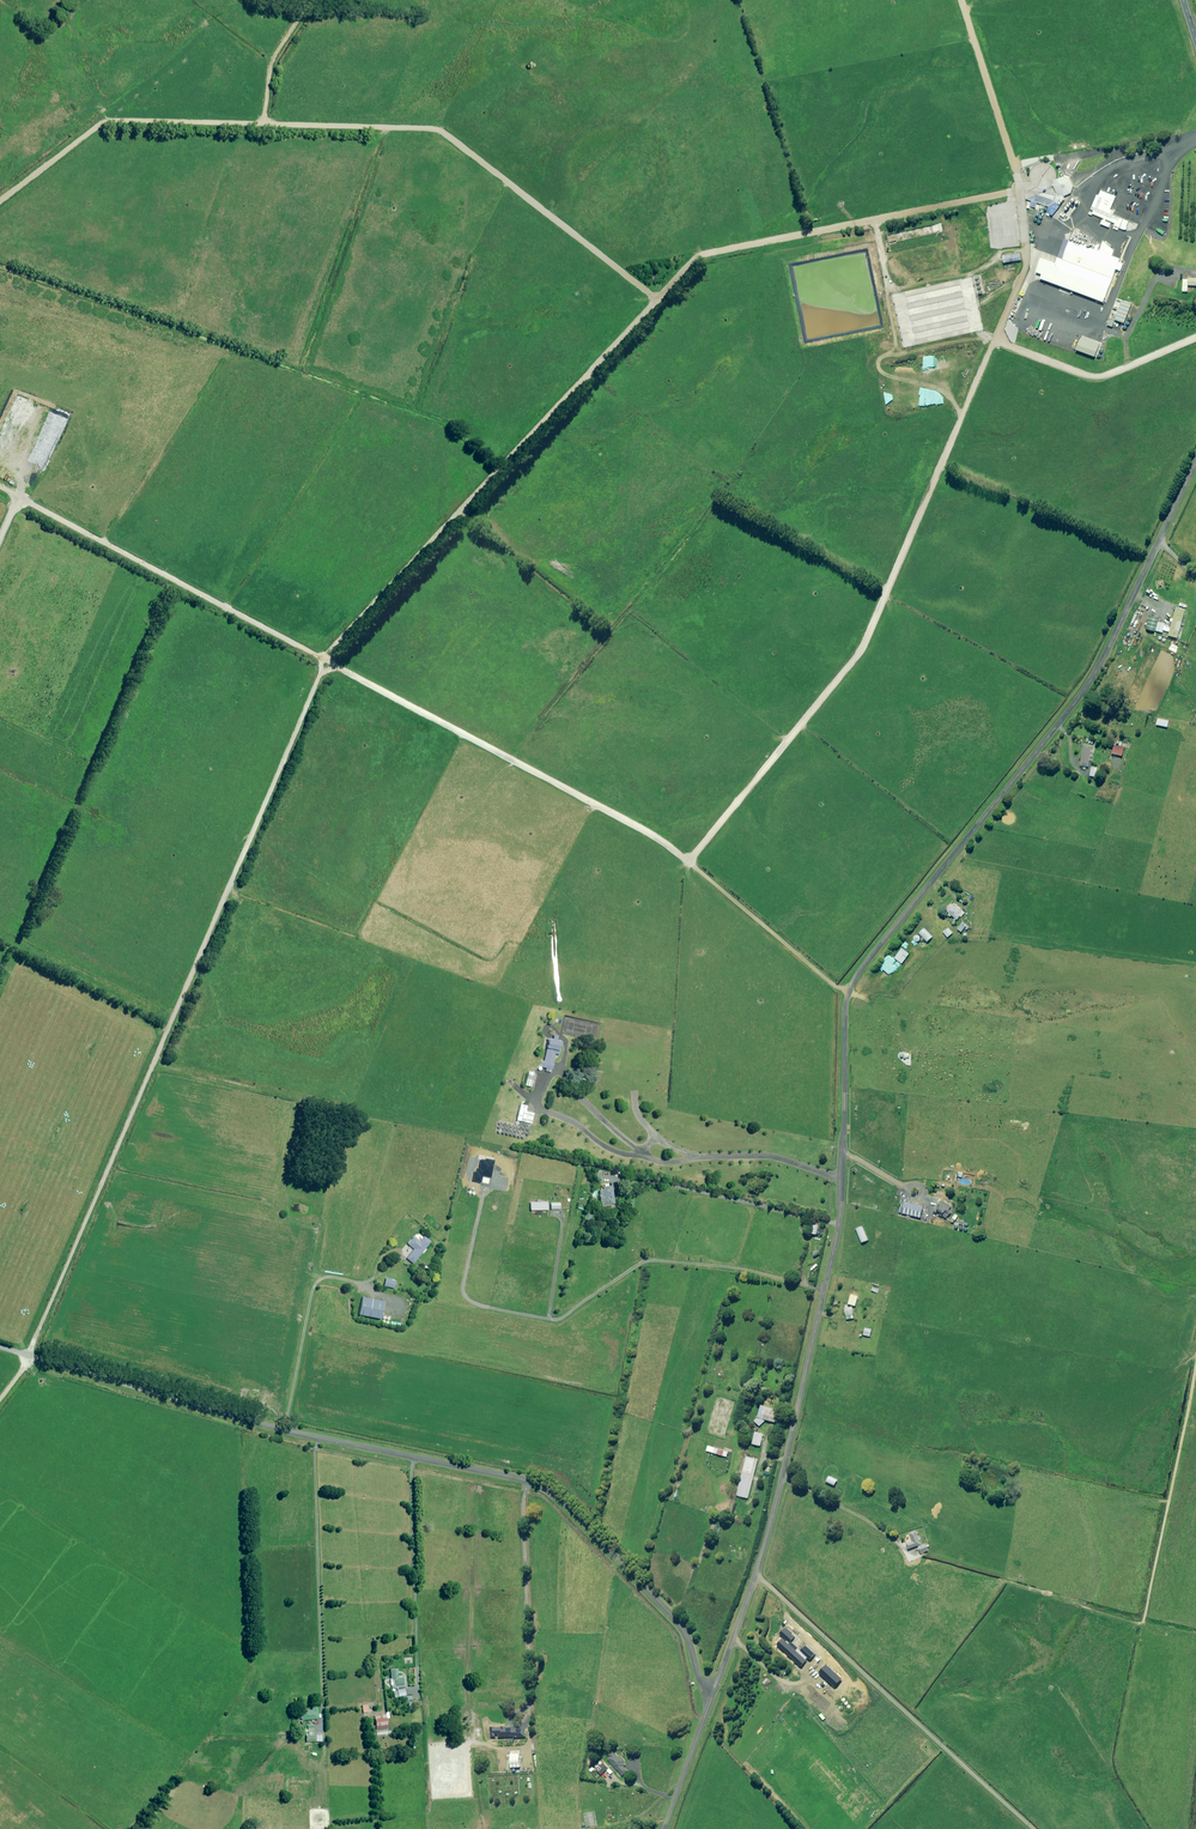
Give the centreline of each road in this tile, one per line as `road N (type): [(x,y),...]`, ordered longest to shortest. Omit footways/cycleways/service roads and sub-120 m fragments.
road 1 (track): [(0,490),(690,860),(861,649),(1028,257),(1021,190),(961,0)]
road 2 (unclassified): [(714,1691),(768,1530),(836,1238),(851,989),(1091,679),(1195,460)]
road 3 (track): [(1021,190),(697,257),(326,661)]
road 4 (unclassified): [(714,1691),(700,1678),(679,1624),(540,1486),(266,1426),(0,1348)]
road 5 (track): [(0,1398),(28,1356),(326,661)]
road 6 (track): [(658,299),(442,131),(108,120),(0,202)]
road 7 (track): [(1195,340),(1091,380),(992,342)]
road 8 (unclassified): [(663,1828),(714,1691)]
road 9 (track): [(263,122),(270,65),(313,0)]

